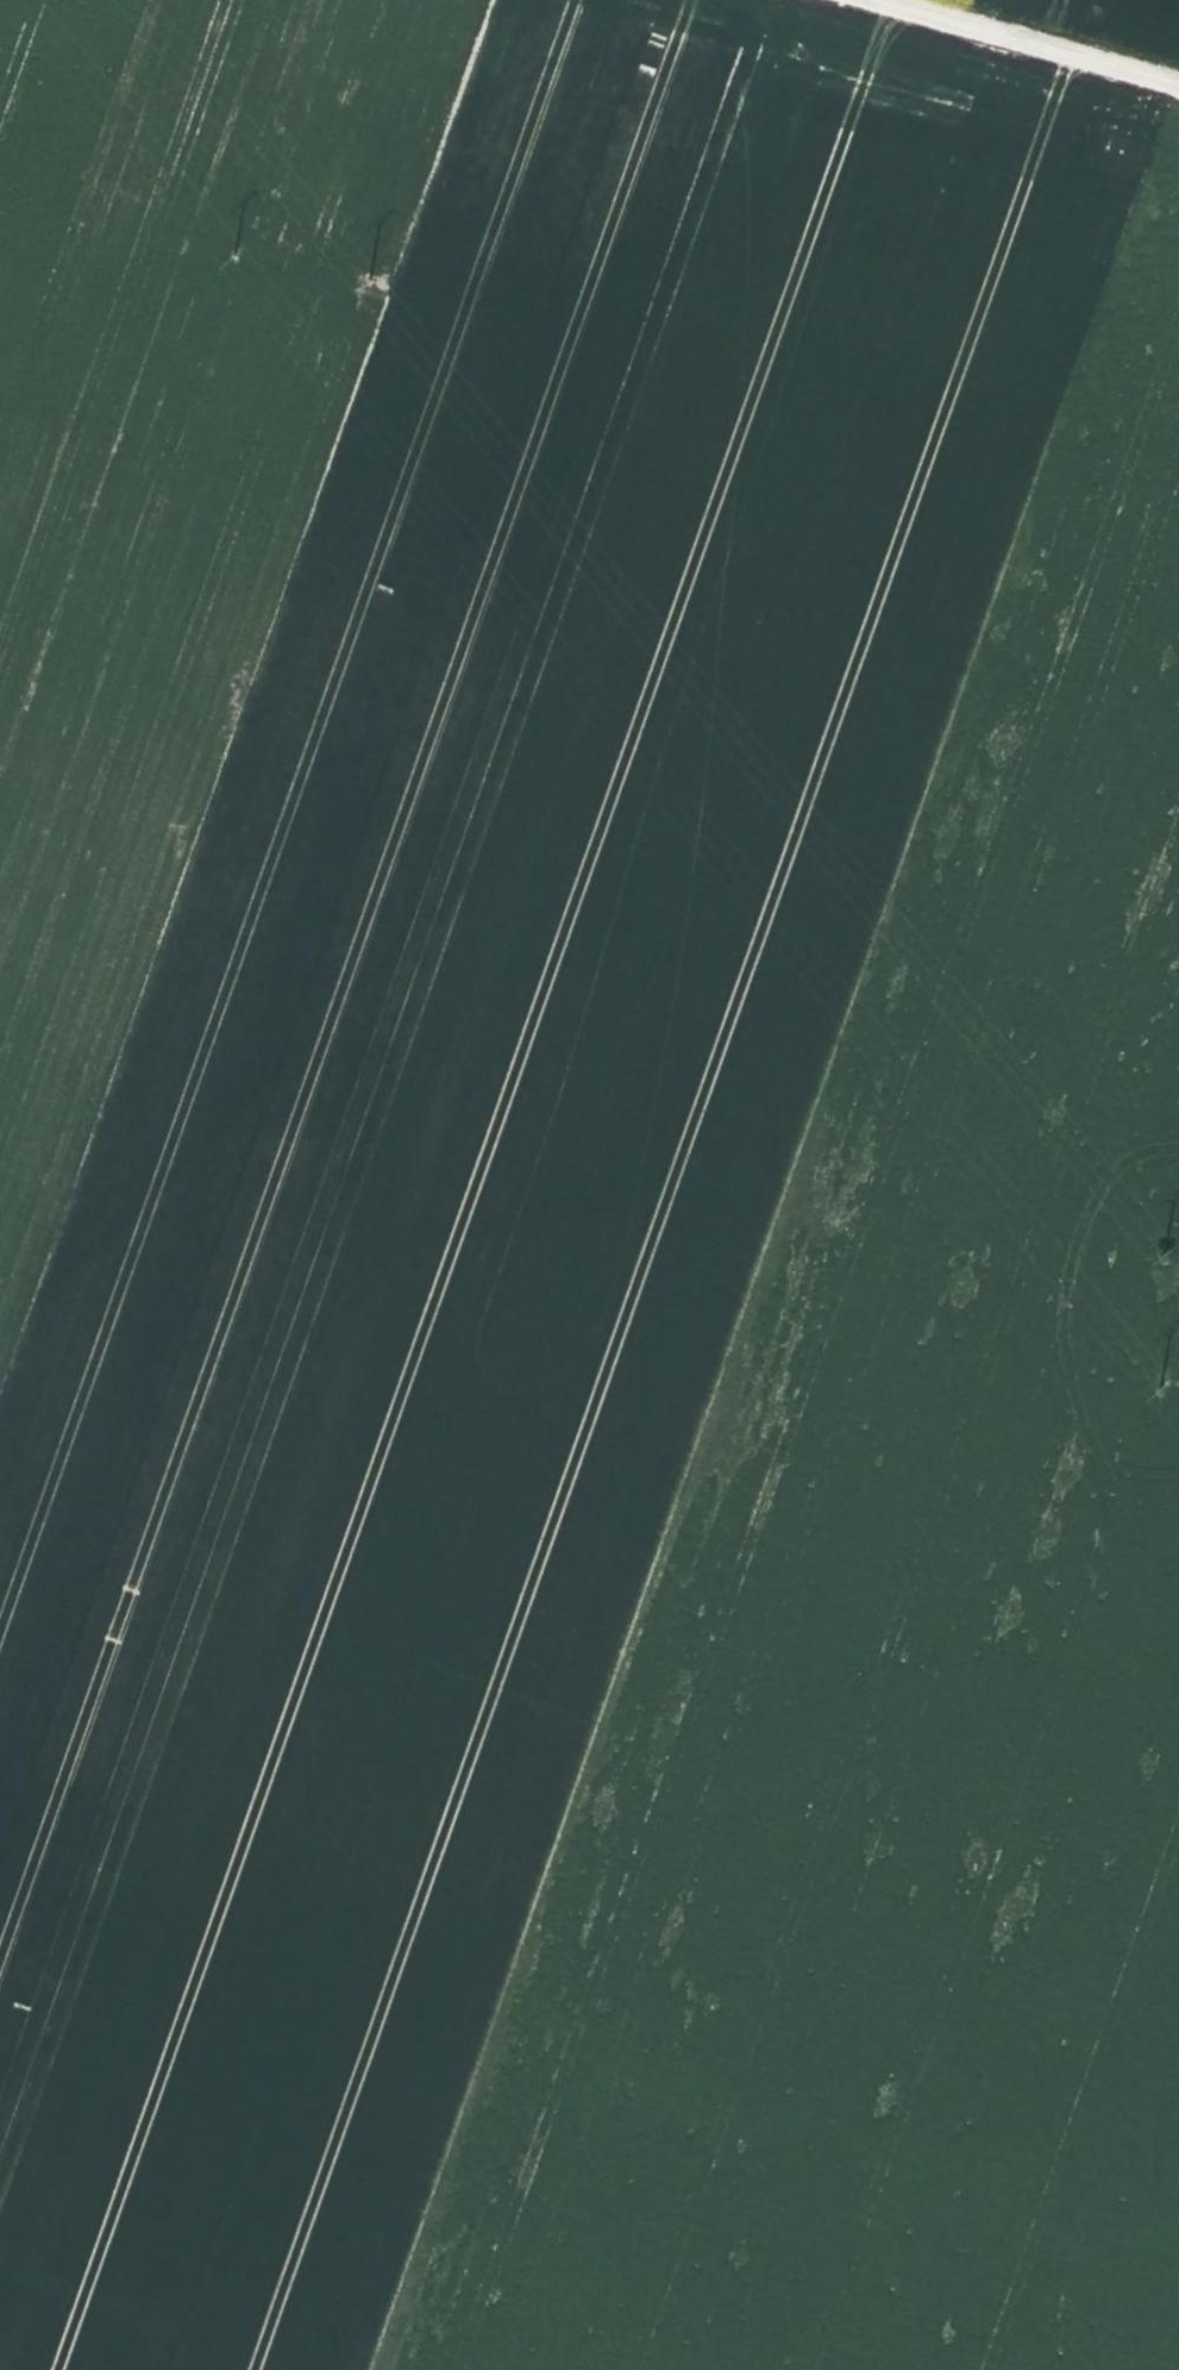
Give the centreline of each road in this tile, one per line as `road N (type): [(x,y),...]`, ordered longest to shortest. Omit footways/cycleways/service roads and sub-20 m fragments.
road 1 (track): [(1178,87),(859,0)]

